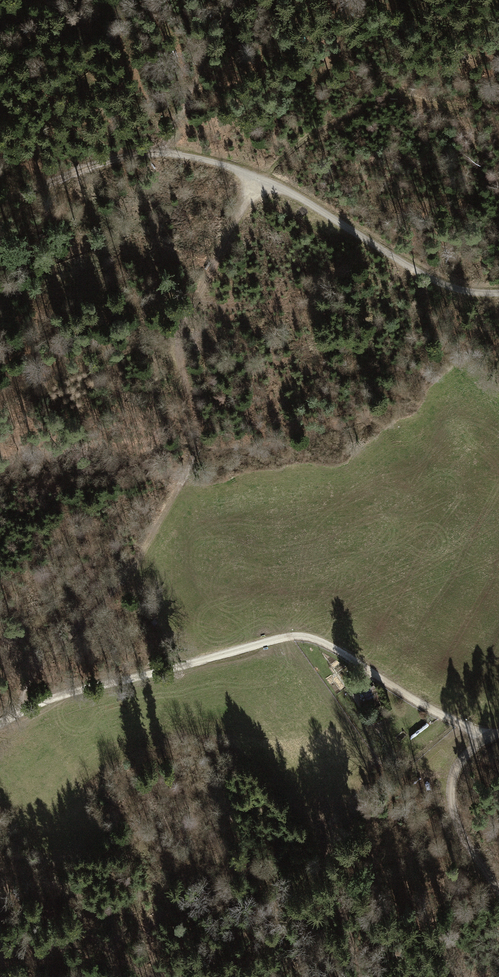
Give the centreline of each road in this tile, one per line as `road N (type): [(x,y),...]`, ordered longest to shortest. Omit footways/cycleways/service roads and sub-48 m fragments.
road 1 (track): [(264,178),(191,300),(178,341),(202,434),(185,475),(130,573),(41,661),(10,718)]
road 2 (track): [(498,293),(433,282),(300,195),(205,160),(158,152),(0,200)]
road 3 (track): [(0,723),(43,704),(302,638),(337,650),(482,739),(498,735)]
road 4 (track): [(158,152),(240,0)]
road 5 (track): [(482,739),(458,772),(453,796),(458,829),(498,890)]

